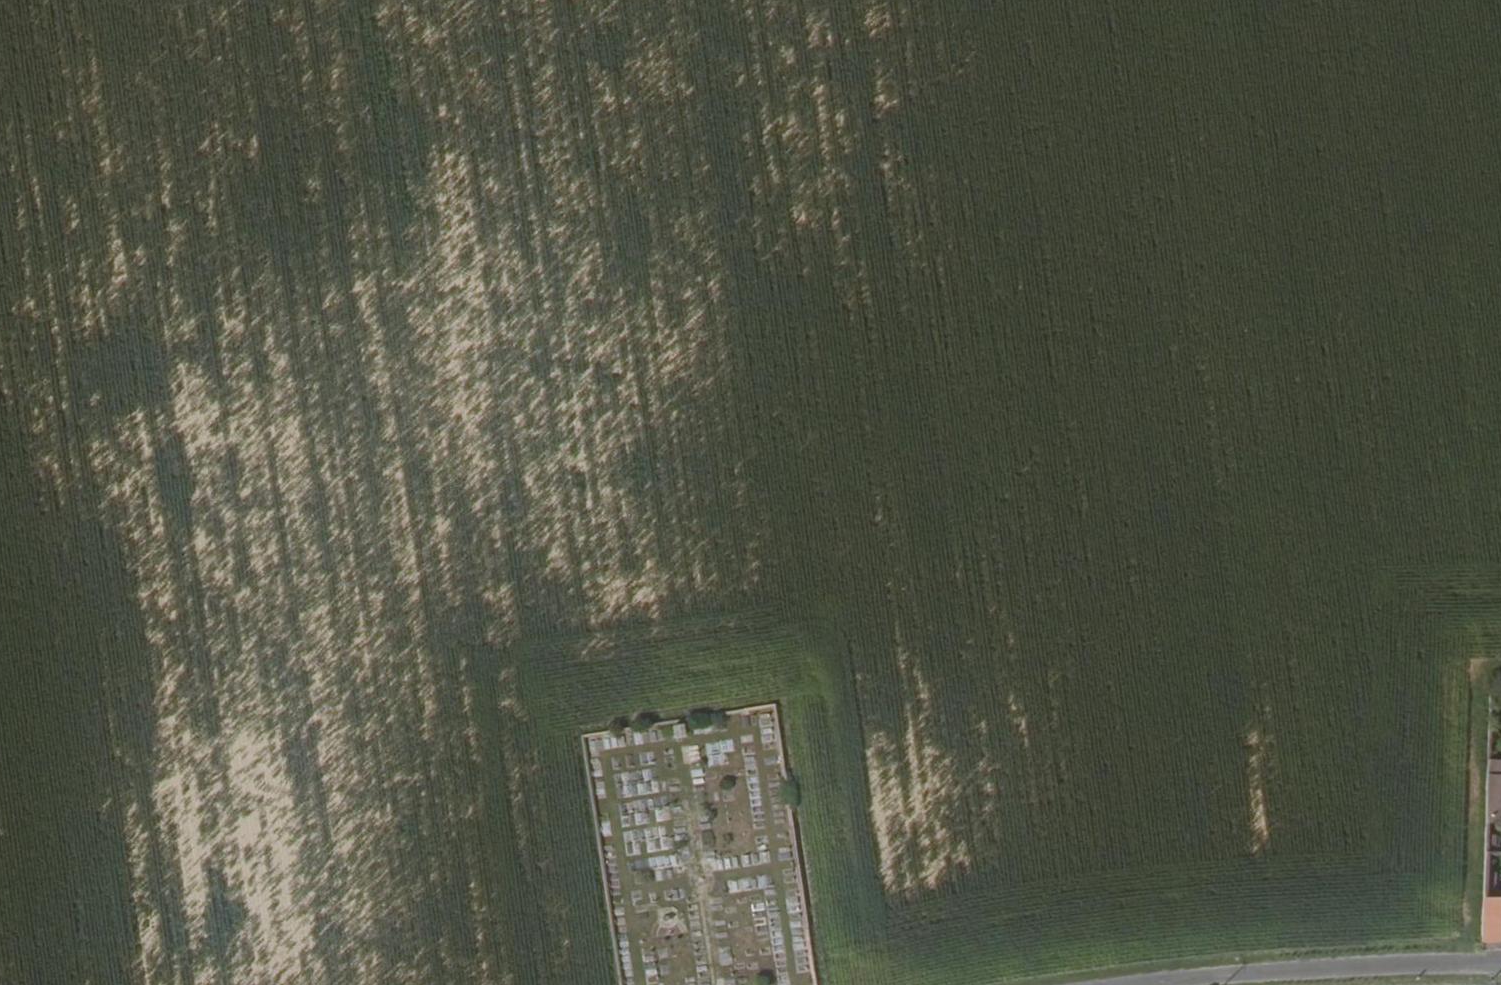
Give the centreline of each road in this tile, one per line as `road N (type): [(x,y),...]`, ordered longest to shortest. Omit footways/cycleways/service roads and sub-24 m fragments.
road 1 (unclassified): [(1149,984),(1468,963)]

